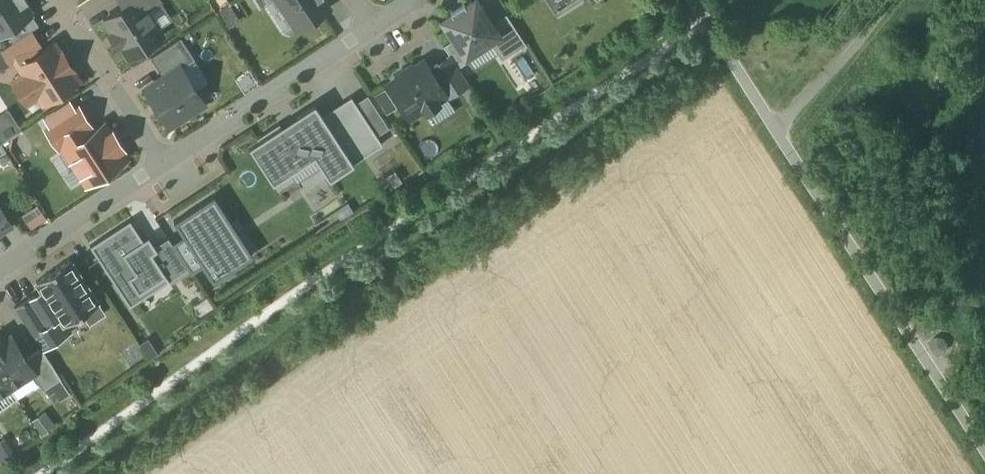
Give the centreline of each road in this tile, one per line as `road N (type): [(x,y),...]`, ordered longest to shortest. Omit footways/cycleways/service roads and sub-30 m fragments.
road 1 (residential): [(163,161),(369,30)]
road 2 (residential): [(0,267),(163,161)]
road 3 (residential): [(163,161),(58,0)]

